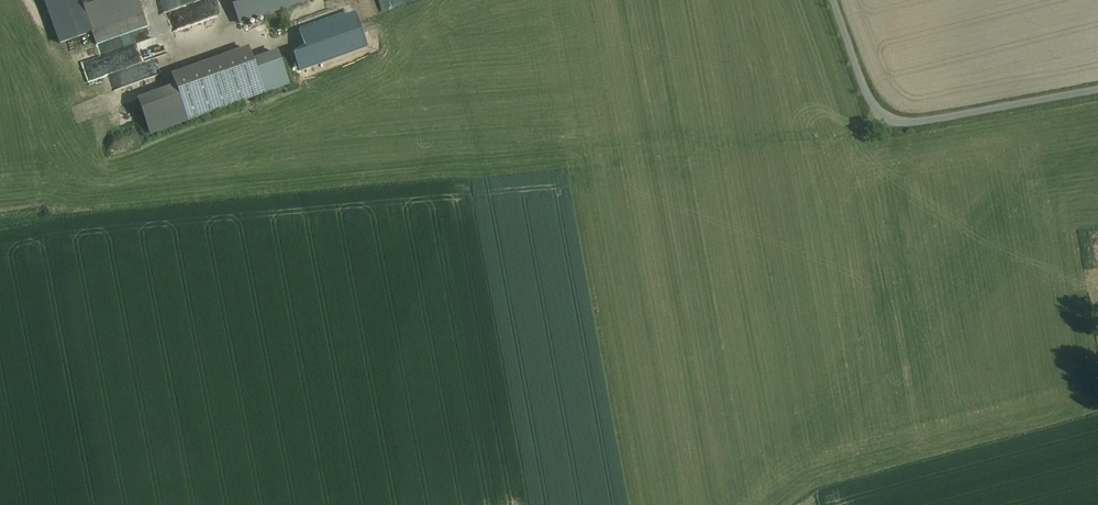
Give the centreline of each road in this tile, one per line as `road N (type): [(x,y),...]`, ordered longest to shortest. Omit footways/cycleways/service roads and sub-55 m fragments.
road 1 (unclassified): [(1097,85),(936,115),(880,115),(865,99),(829,0)]

